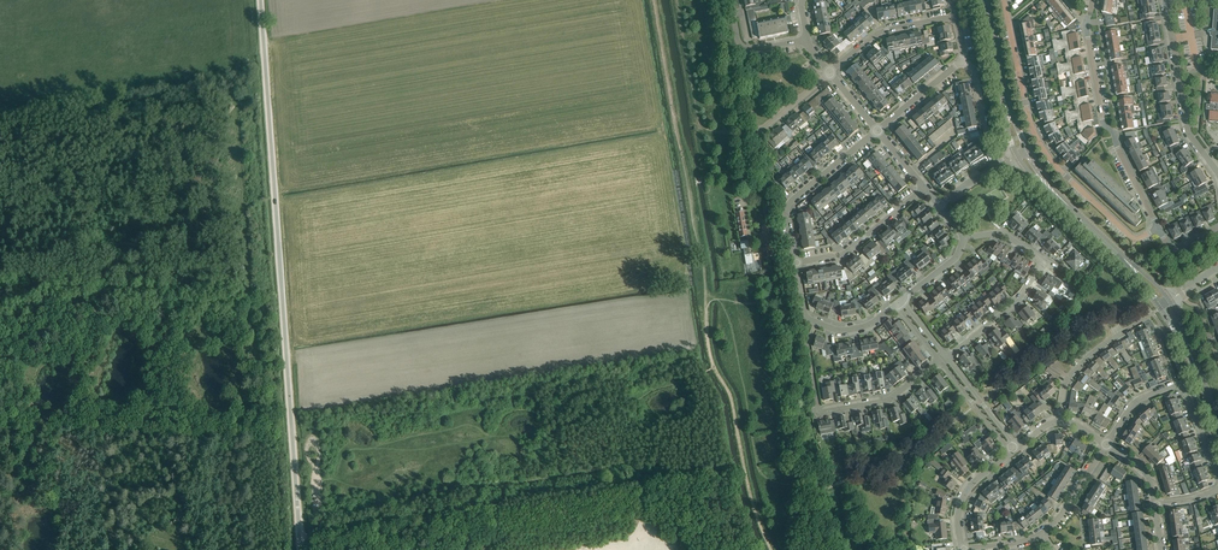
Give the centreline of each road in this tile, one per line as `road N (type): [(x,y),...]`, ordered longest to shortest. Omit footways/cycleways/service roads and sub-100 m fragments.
road 1 (unclassified): [(299,549),(260,0)]
road 2 (residential): [(1158,228),(1130,235),(1050,159),(1028,117),(1004,0)]
road 3 (residential): [(1158,228),(1103,122),(1086,24),(1092,0)]
road 4 (residential): [(943,359),(884,401),(822,412),(807,344),(815,322)]
road 5 (residential): [(1106,444),(1139,398),(1178,385),(1217,472)]
road 6 (residential): [(1217,172),(1188,131),(1166,0)]
road 7 (residential): [(877,130),(790,202),(795,263)]
road 8 (residential): [(795,263),(847,252),(924,188)]
road 9 (residential): [(829,72),(881,32),(957,16)]
road 10 (residential): [(943,359),(1013,306),(1045,261)]
road 11 (residential): [(1014,449),(963,498),(962,549)]
road 12 (residential): [(1060,421),(1068,379),(1127,329)]

